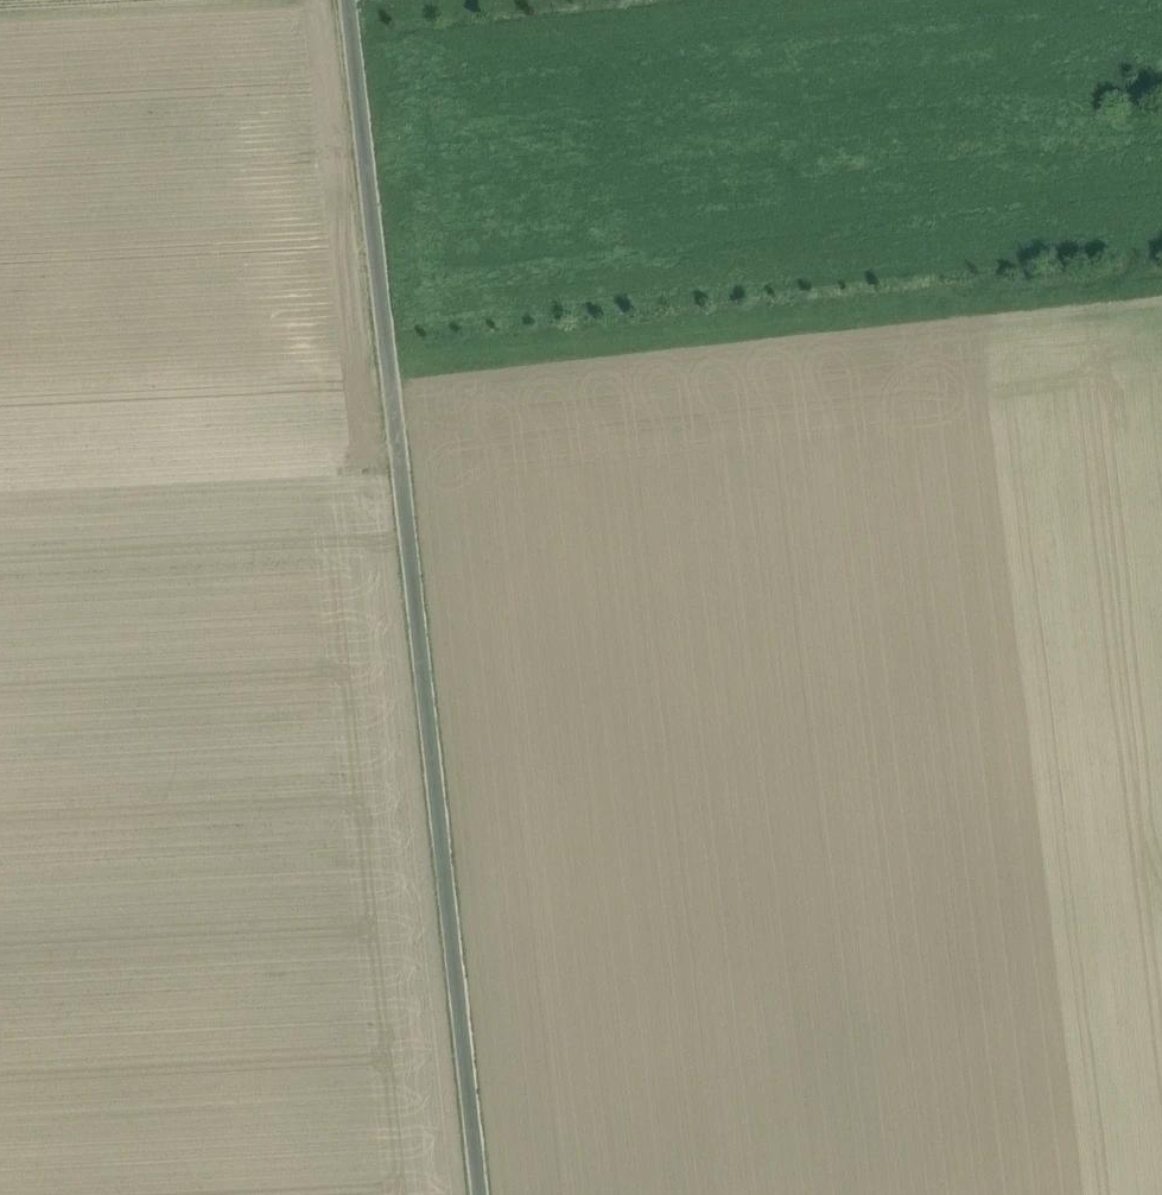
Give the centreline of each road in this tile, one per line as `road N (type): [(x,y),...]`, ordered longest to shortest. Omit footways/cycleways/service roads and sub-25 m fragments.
road 1 (track): [(480,1194),(350,0)]

